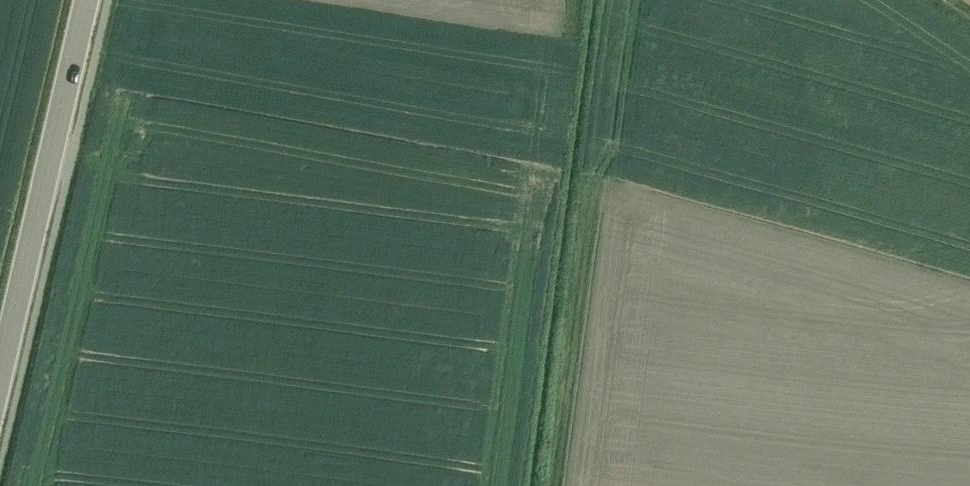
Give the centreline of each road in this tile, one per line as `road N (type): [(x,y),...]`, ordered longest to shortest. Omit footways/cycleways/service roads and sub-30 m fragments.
road 1 (unclassified): [(0,384),(89,0)]

